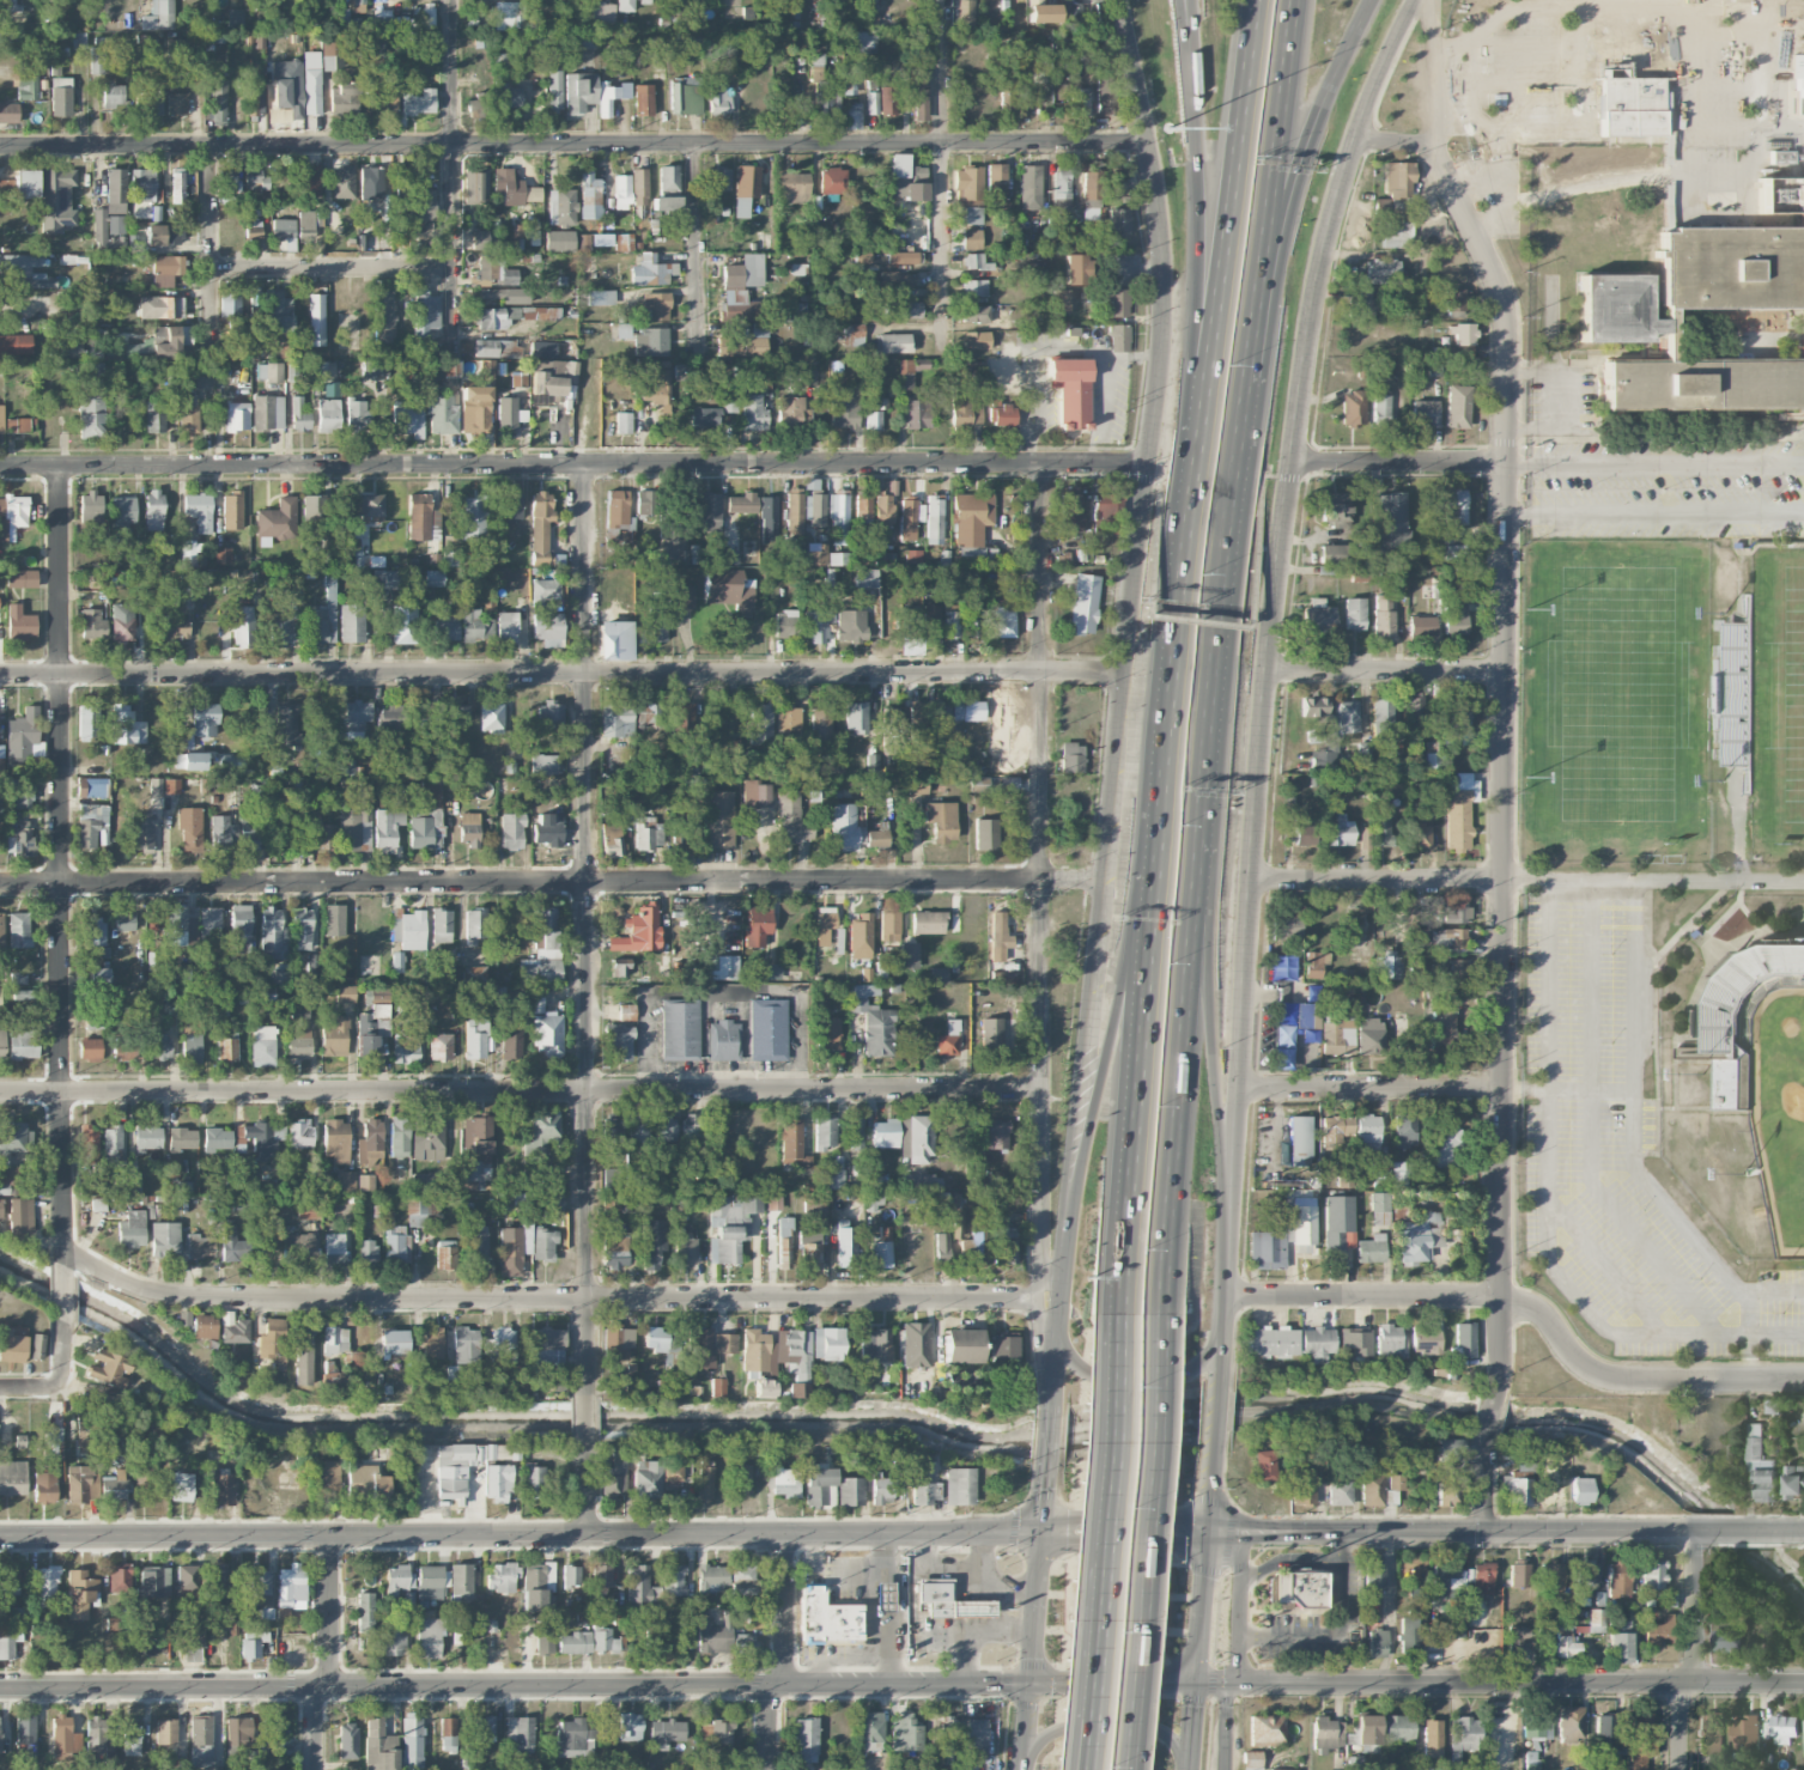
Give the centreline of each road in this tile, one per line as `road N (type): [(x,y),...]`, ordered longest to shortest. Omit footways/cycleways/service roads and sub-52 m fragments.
road 1 (tertiary): [(0,1689),(1803,1681)]
road 2 (secondary): [(1193,1769),(1268,669),(1314,272),(1342,168),(1413,0)]
road 3 (secondary): [(1122,0),(1152,144),(1164,272),(1159,359),(1062,1198),(1023,1769)]
road 4 (residential): [(1436,144),(1507,317),(1504,1364),(1486,1443),(1484,1531)]
road 5 (residential): [(1152,144),(0,147)]
road 6 (residential): [(1148,462),(0,461)]
road 7 (residential): [(1125,673),(0,676)]
road 8 (residential): [(1099,877),(0,885)]
road 9 (tertiary): [(1041,1533),(0,1535)]
road 10 (residential): [(1039,1090),(0,1094)]
road 11 (residential): [(63,1252),(132,1284),(181,1295),(1022,1297),(1039,1289)]
road 12 (residential): [(582,461),(584,1400)]
road 13 (residential): [(1038,462),(1039,1289)]
road 14 (residential): [(60,461),(63,1270)]
road 15 (tertiary): [(1803,1530),(1211,1532)]
road 16 (motorway): [(1126,1769),(1170,1202)]
road 17 (residential): [(1803,883),(1252,880)]
road 18 (motorway): [(1255,0),(1184,515)]
road 19 (motorway): [(1178,0),(1198,230),(1184,515)]
road 20 (motorway): [(1159,784),(1057,1270)]
road 21 (motorway): [(1205,787),(1252,337)]
road 22 (motorway): [(1229,1222),(1207,1020),(1205,787)]
road 23 (motorway): [(1170,1202),(1205,787)]
road 24 (motorway): [(1159,784),(1126,1194)]
road 25 (motorway): [(1126,1194),(1099,1557)]
road 26 (motorway): [(1252,337),(1298,151),(1368,0)]
road 27 (residential): [(943,0),(943,351)]
road 28 (motorway): [(1252,337),(1292,0)]
road 29 (residential): [(454,0),(455,337)]
road 30 (residential): [(1803,1379),(1604,1377),(1581,1362),(1555,1322),(1504,1296)]
road 31 (residential): [(1504,1296),(1231,1296)]
road 32 (motorway): [(1184,515),(1159,784)]
road 33 (residential): [(1506,1088),(1243,1090)]
road 34 (residential): [(454,269),(212,270)]
road 35 (residential): [(1507,670),(1268,669)]
road 36 (secondary): [(1055,1339),(1106,1381),(1140,1385),(1193,1368),(1229,1316)]
road 37 (motorway): [(1099,1557),(1068,1769)]
road 38 (residential): [(208,146),(212,360)]
road 39 (residential): [(1507,463),(1293,464)]
road 40 (motorway): [(1099,1557),(1085,1769)]
road 41 (residential): [(696,145),(698,354)]
road 42 (secondary): [(1193,1765),(1159,1731),(1069,1731),(1038,1748),(1030,1769)]
road 43 (tertiary): [(1211,1532),(1182,1546),(1065,1546),(1041,1533)]
road 44 (tertiary): [(1211,1532),(1180,1521),(1067,1523),(1041,1533)]
road 45 (residential): [(784,1532),(786,1686)]
road 46 (residential): [(332,1534),(332,1687)]
road 47 (residential): [(1695,1531),(1694,1681)]
road 48 (residential): [(1436,144),(1431,0)]
road 49 (motorway): [(1189,0),(1193,127)]

